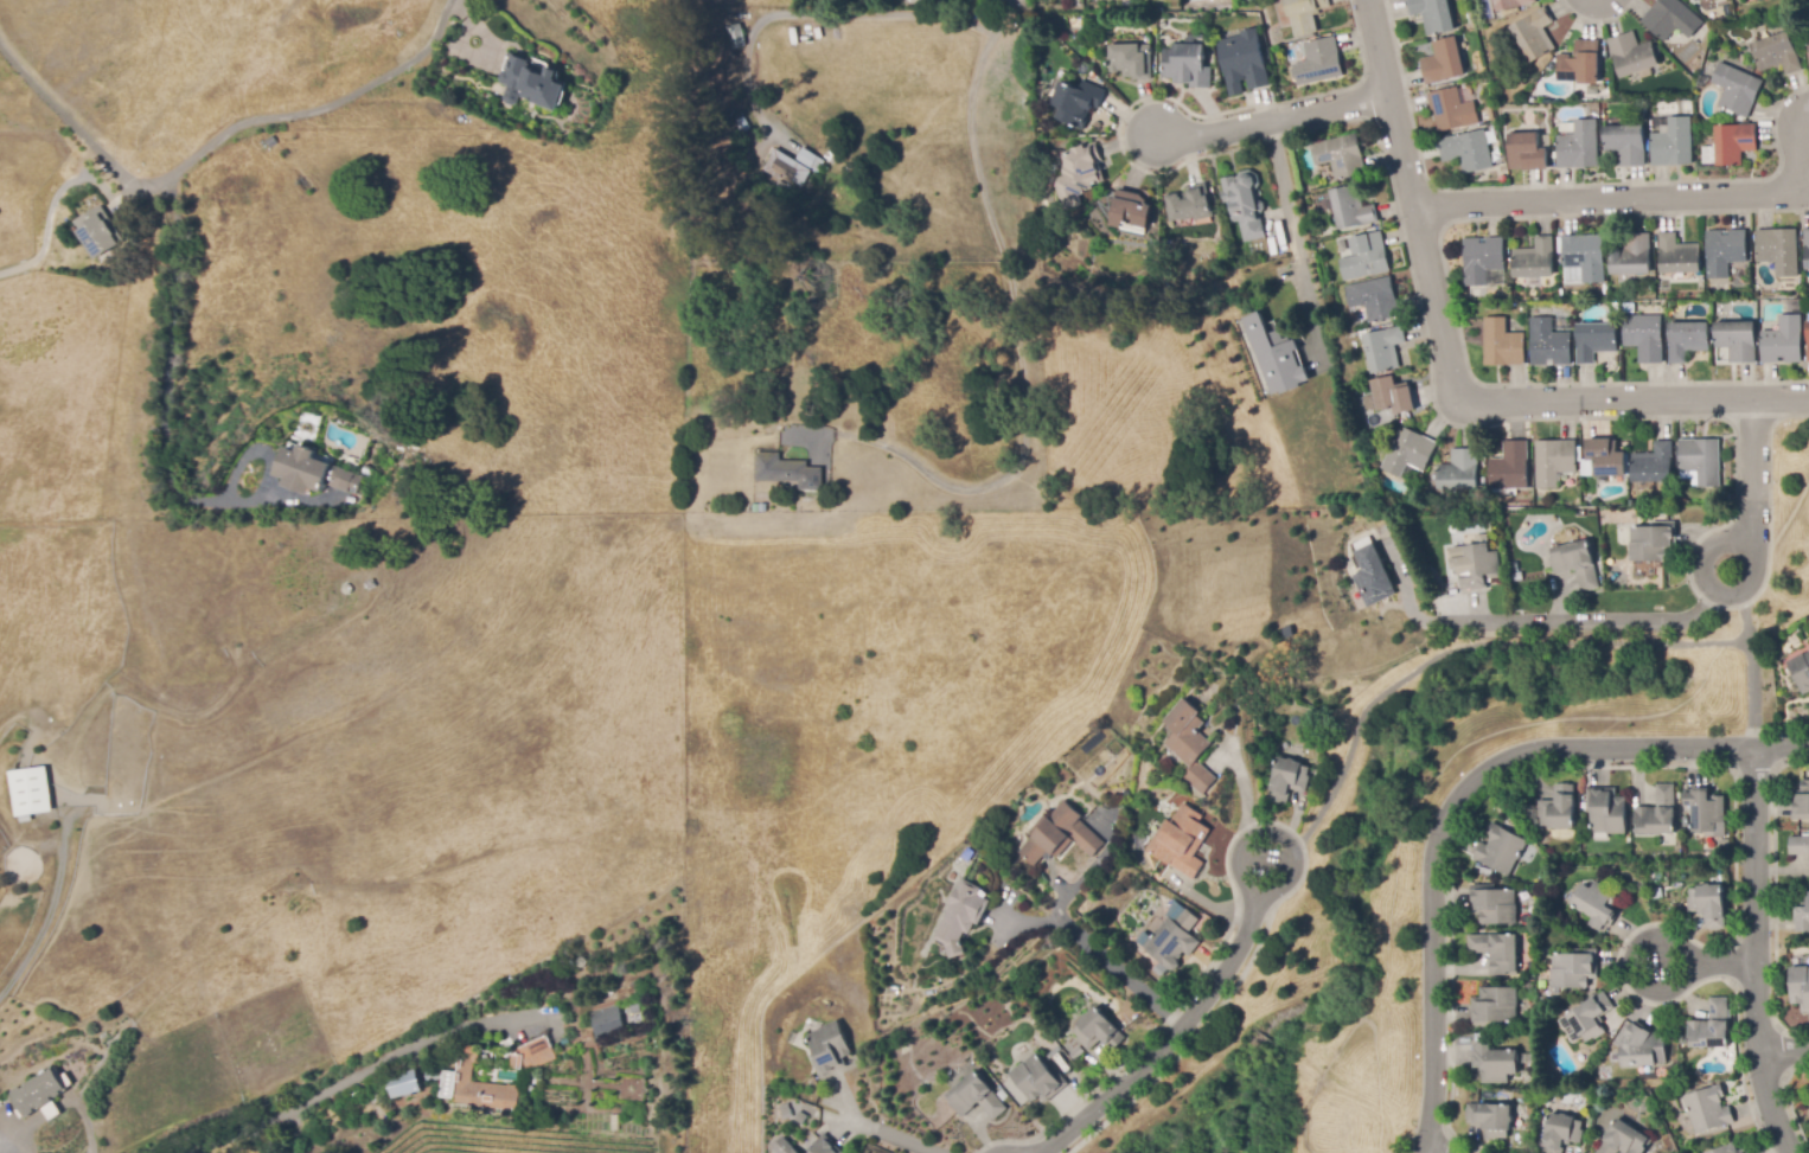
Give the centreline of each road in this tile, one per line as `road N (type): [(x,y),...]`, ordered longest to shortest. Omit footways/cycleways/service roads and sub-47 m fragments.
road 1 (residential): [(1421,1152),(1431,1098),(1434,850),(1447,813),(1476,779),(1511,757),(1553,749),(1753,749),(1808,739)]
road 2 (residential): [(1008,0),(980,64),(973,109),(974,143),(1029,351),(1024,473),(985,494),(958,493),(902,454),(845,436)]
road 3 (residential): [(1415,207),(1795,192),(1808,161)]
road 4 (residential): [(1367,0),(1460,403)]
road 5 (residential): [(1753,749),(1758,1052),(1788,1152)]
road 6 (residential): [(458,0),(439,43),(413,60),(325,108),(250,120),(141,190)]
road 7 (residential): [(1460,403),(1808,400)]
road 8 (residential): [(1042,1152),(1183,1026),(1216,986),(1260,892)]
road 9 (residential): [(1715,590),(1696,617),(1450,621)]
road 10 (residential): [(1388,96),(1191,137),(1156,134)]
road 11 (residential): [(1628,956),(1629,979),(1645,994),(1677,991),(1690,973),(1685,943),(1668,933),(1639,939),(1628,956)]
road 12 (residential): [(1280,837),(1263,832),(1238,847),(1234,866),(1251,890),(1280,889),(1293,873),(1293,852),(1280,837)]
road 13 (residential): [(1715,590),(1738,594),(1752,582),(1754,555),(1740,542),(1722,540),(1707,551),(1703,577),(1715,590)]
road 14 (residential): [(1754,401),(1756,499),(1740,542)]

